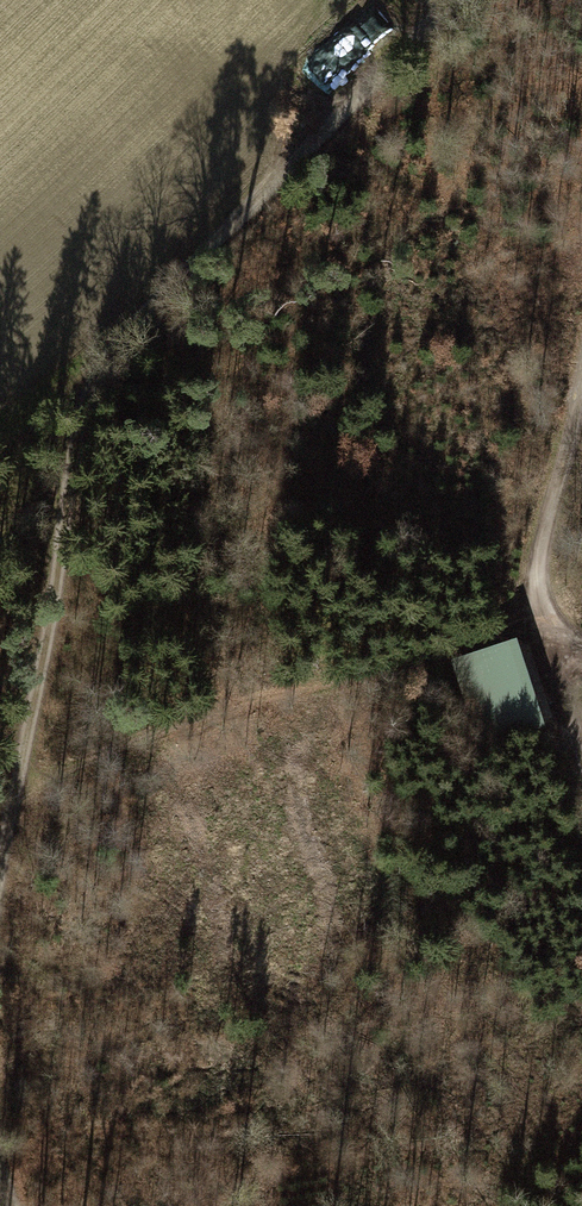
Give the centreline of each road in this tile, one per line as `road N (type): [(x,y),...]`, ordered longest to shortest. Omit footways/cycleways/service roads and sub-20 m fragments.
road 1 (track): [(0,888),(81,435),(99,379),(140,322),(458,0)]
road 2 (track): [(15,786),(207,712),(538,627)]
road 3 (track): [(538,627),(540,547),(581,381)]
road 4 (track): [(581,773),(538,627)]

